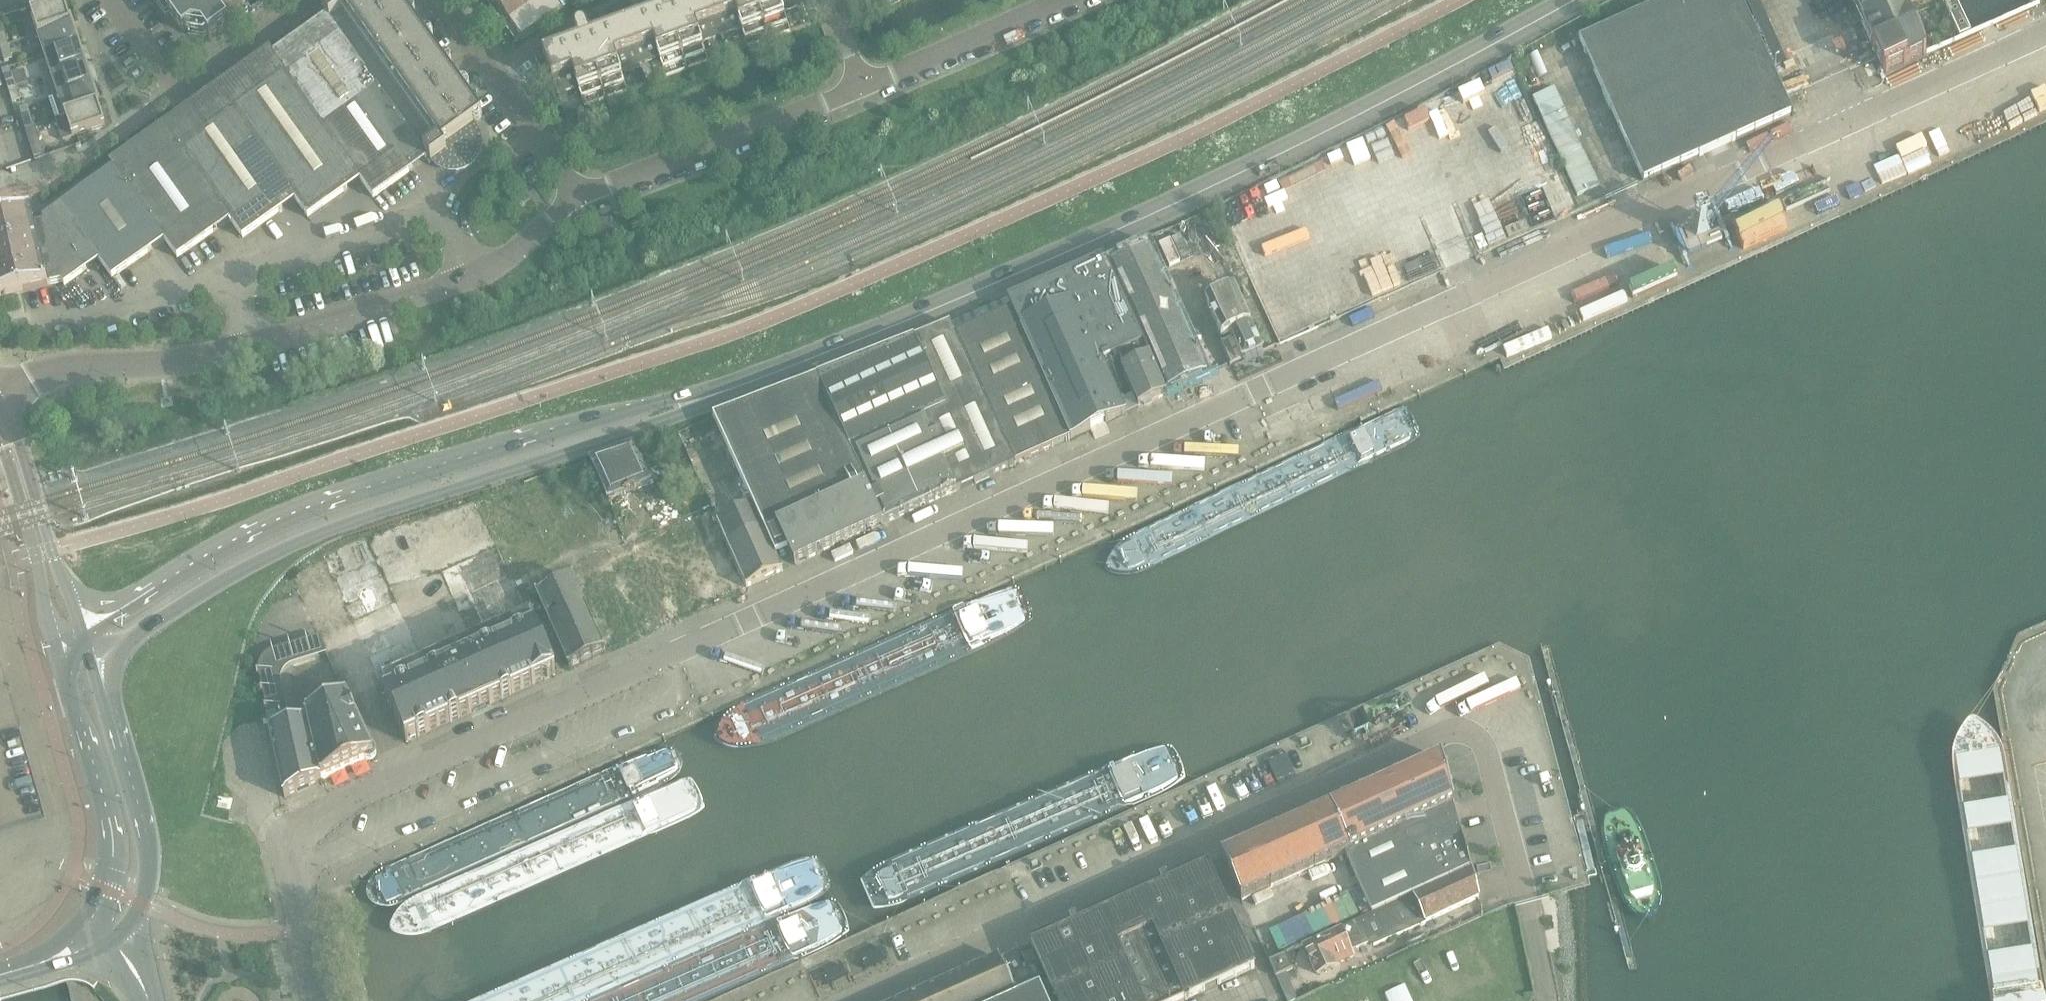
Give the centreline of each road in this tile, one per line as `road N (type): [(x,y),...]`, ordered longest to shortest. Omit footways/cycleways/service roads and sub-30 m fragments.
road 1 (unclassified): [(405,772),(2045,37)]
road 2 (secondary): [(672,410),(1097,240),(1489,49),(1571,0)]
road 3 (unclassified): [(851,1000),(1458,731),(1482,740),(1530,920)]
road 4 (secondary): [(672,410),(582,427),(274,526),(172,576),(85,632)]
road 5 (secondary): [(96,660),(214,581),(280,551),(672,410)]
road 6 (unclassified): [(580,194),(474,278),(254,344),(171,363),(80,366),(0,393)]
road 7 (residential): [(580,194),(863,87)]
road 8 (secondary): [(99,930),(140,905),(150,867),(96,660)]
road 9 (unclassified): [(321,1000),(291,848),(303,828),(405,772)]
road 10 (secondary): [(61,647),(115,847),(99,930)]
road 11 (residential): [(580,194),(443,0)]
road 12 (residential): [(85,632),(21,446),(0,414)]
road 13 (unclassified): [(405,772),(309,568)]
road 14 (residential): [(0,431),(61,647)]
road 15 (residential): [(863,87),(1056,0)]
road 16 (residential): [(180,90),(307,0)]

